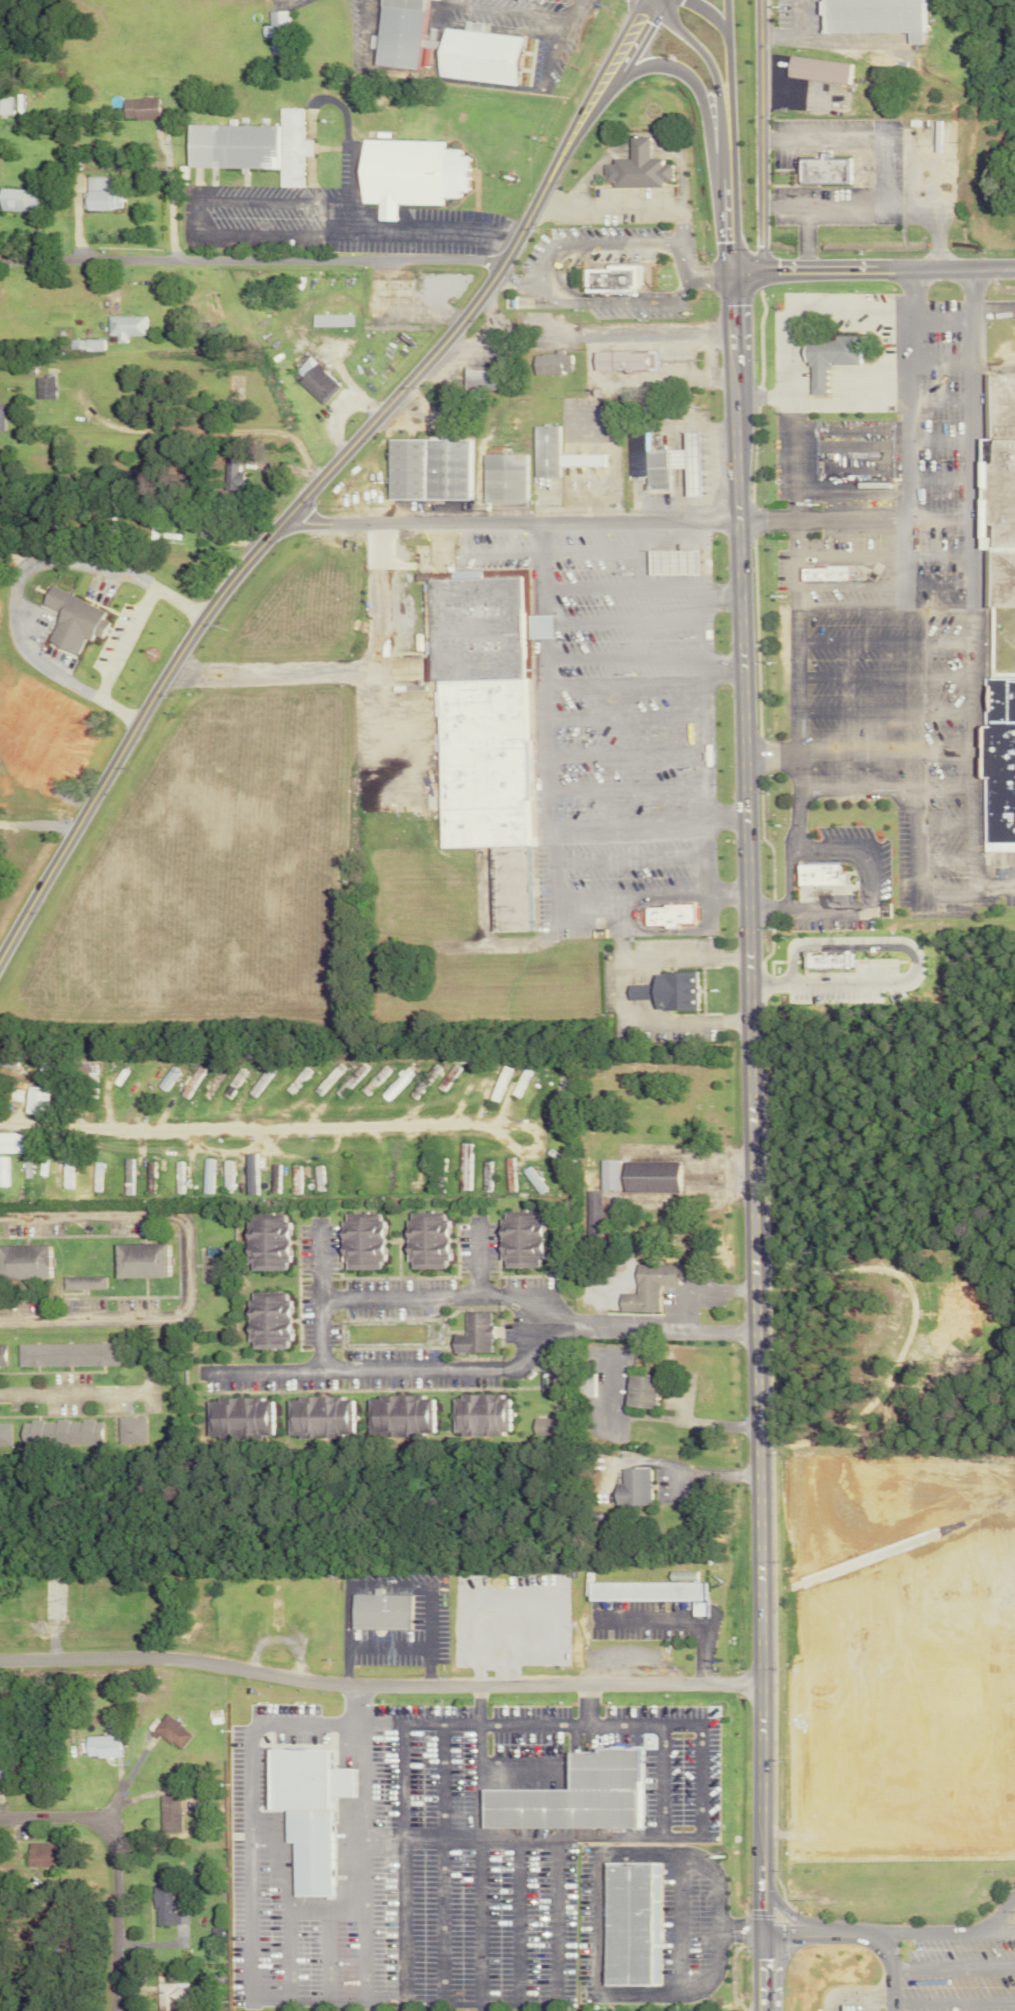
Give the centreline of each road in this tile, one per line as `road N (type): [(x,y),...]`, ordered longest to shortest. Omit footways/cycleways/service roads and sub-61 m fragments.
road 1 (secondary): [(762,2010),(727,199)]
road 2 (primary): [(0,962),(204,615),(461,321),(652,0)]
road 3 (residential): [(750,1327),(528,1320),(528,1296),(479,1287),(317,1291),(318,1361),(509,1362),(528,1320)]
road 4 (residential): [(0,1659),(166,1656),(328,1683),(761,1684)]
road 5 (residential): [(0,1119),(499,1117)]
road 6 (residential): [(502,258),(15,249)]
road 7 (residential): [(0,1325),(173,1328),(191,1309),(191,1237),(171,1221),(0,1220)]
road 8 (residential): [(737,519),(283,522)]
road 9 (residential): [(114,2010),(114,1831),(85,1823),(0,1828)]
road 10 (tertiary): [(1014,268),(730,268)]
road 11 (residential): [(760,0),(762,266)]
road 12 (secondary): [(589,108),(641,63),(682,73),(711,127),(727,199)]
road 13 (secondary): [(665,0),(708,61),(727,199)]
road 14 (secondary): [(727,199),(726,0)]
road 15 (residential): [(749,1286),(835,1328),(913,1332)]
road 16 (residential): [(0,1398),(158,1400)]

